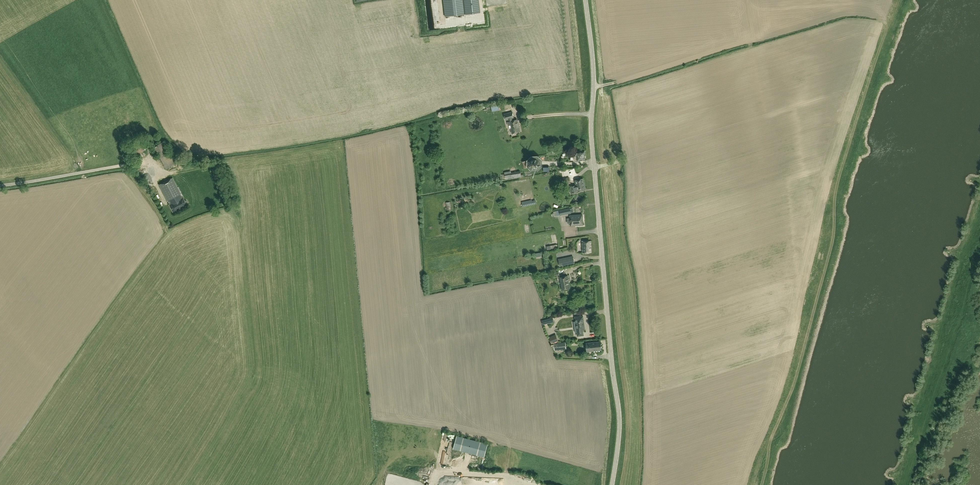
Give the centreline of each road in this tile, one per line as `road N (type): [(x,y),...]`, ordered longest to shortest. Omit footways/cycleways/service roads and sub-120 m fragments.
road 1 (tertiary): [(612,484),(619,408),(585,0)]
road 2 (unclassified): [(130,164),(0,186)]

